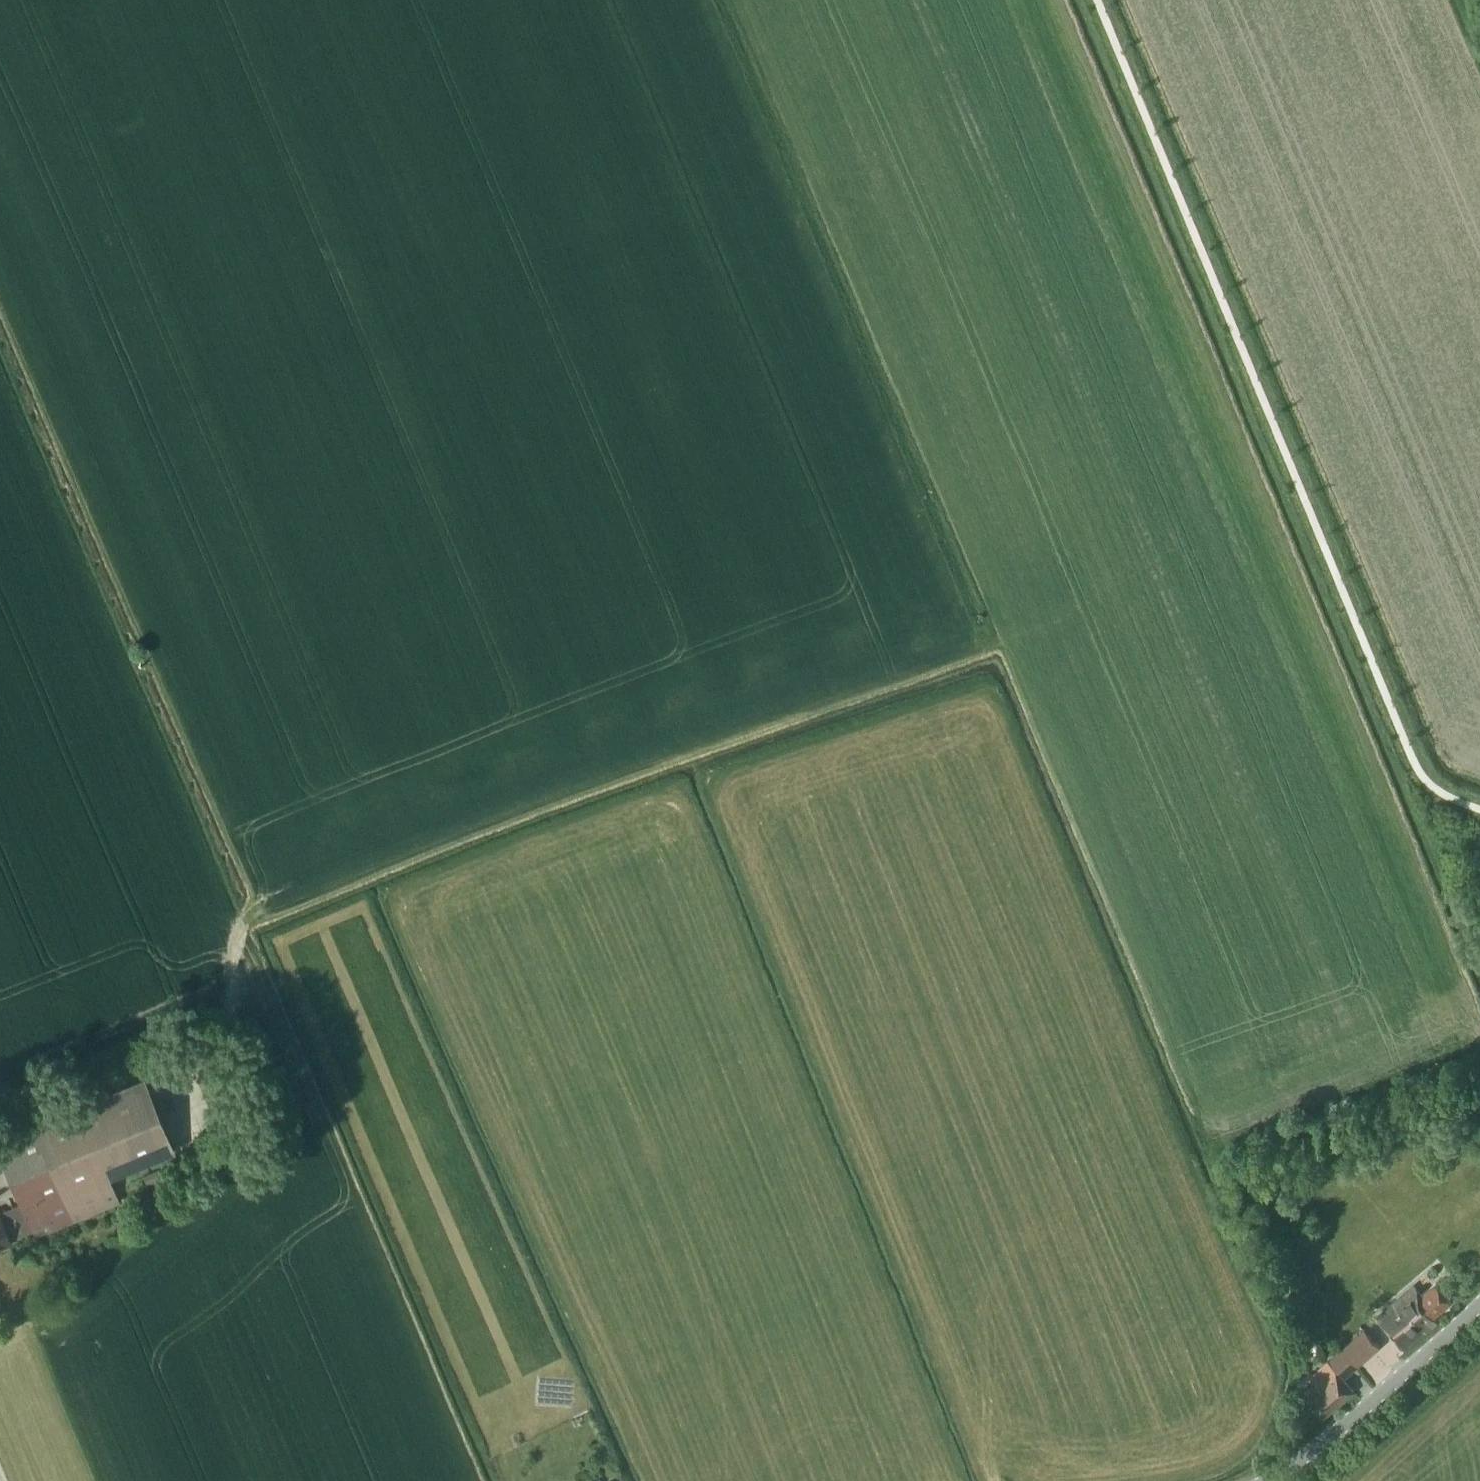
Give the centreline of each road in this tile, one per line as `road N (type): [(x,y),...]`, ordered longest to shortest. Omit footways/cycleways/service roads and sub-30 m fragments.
road 1 (unclassified): [(1270,1480),(1479,1303)]

